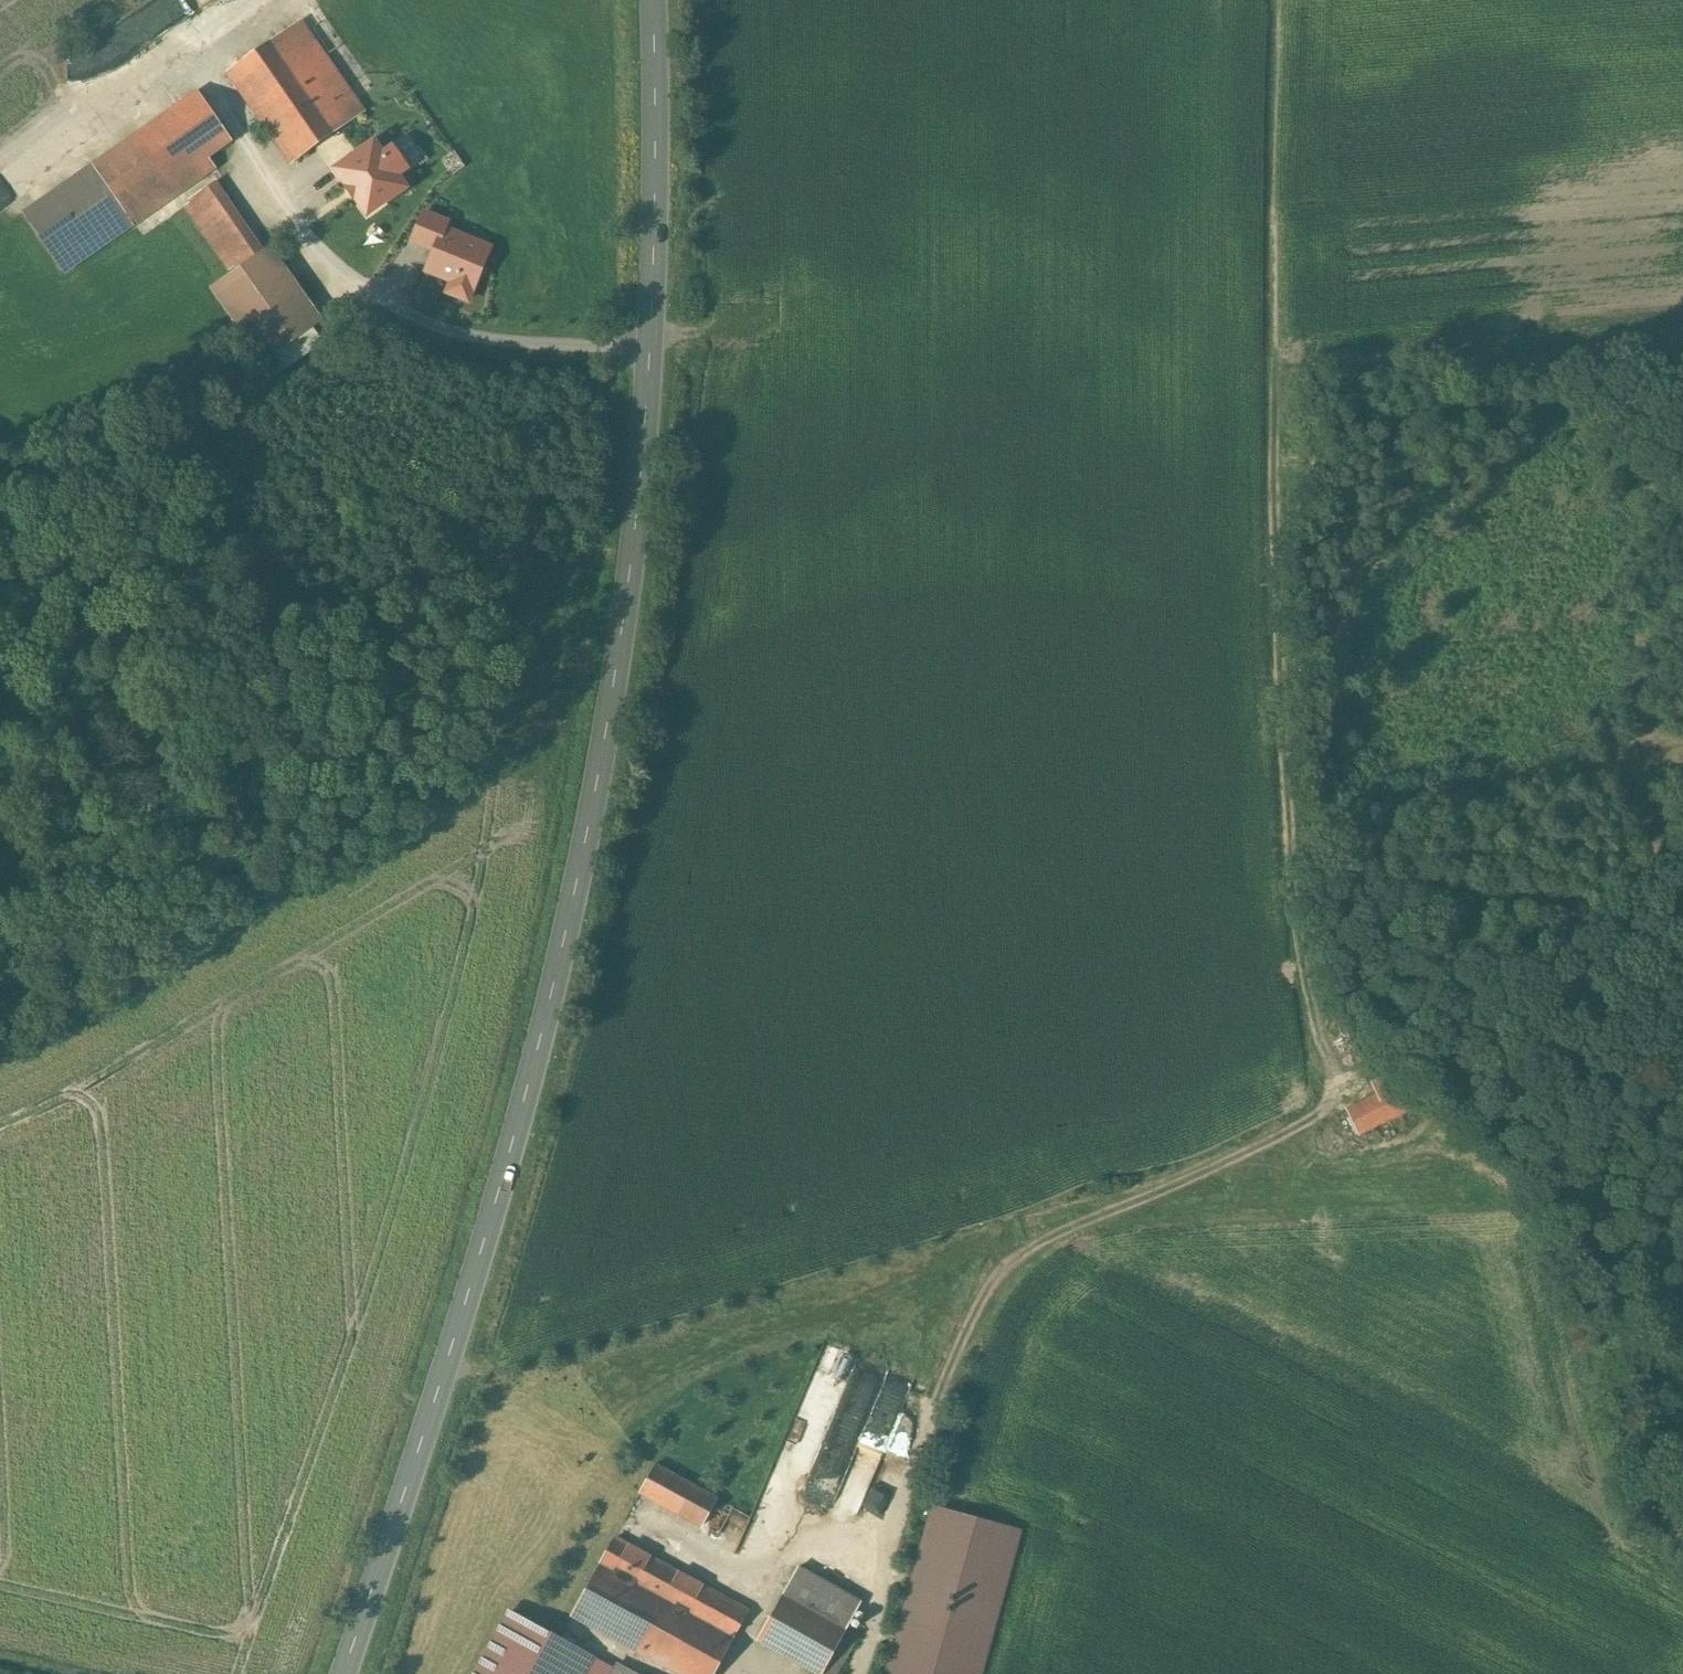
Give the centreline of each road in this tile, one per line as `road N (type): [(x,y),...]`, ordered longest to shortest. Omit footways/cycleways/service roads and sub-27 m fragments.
road 1 (tertiary): [(652,0),(651,341),(614,695),(523,1109),(343,1673)]
road 2 (track): [(1284,502),(1284,742),(1294,885),(1311,1004),(1359,1084),(1211,1164),(1032,1241),(993,1285),(946,1393)]
road 3 (track): [(1682,751),(1289,817)]

